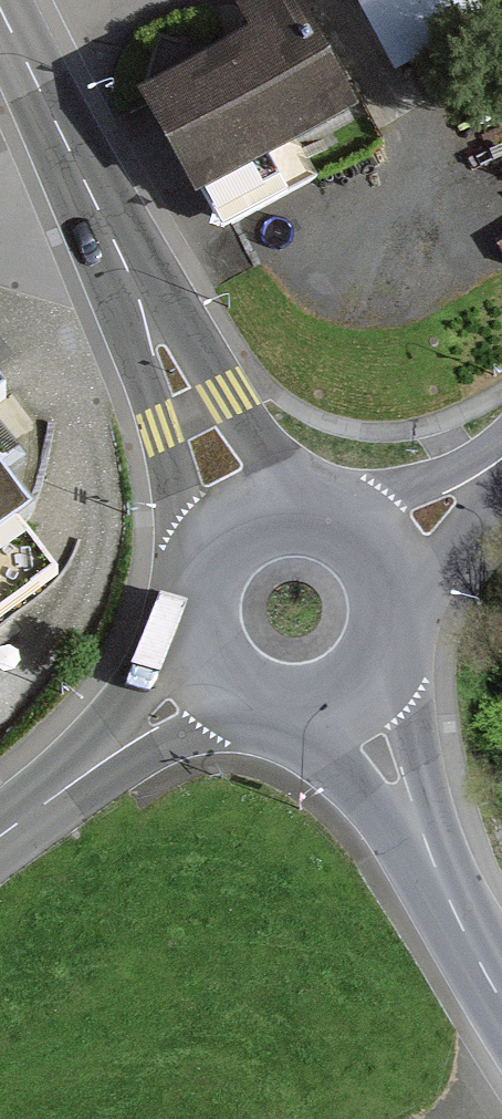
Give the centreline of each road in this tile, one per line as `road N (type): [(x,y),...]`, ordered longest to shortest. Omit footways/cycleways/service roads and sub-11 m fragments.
road 1 (secondary): [(353,712),(501,997)]
road 2 (secondary): [(234,530),(193,413),(118,248)]
road 3 (secondary): [(118,248),(0,8)]
road 4 (residential): [(501,436),(338,522)]
road 5 (secondary): [(185,624),(128,711),(109,759)]
road 6 (residential): [(401,609),(501,496)]
road 7 (secondary): [(223,701),(278,728),(317,727),(353,712)]
road 8 (secondary): [(0,840),(109,759)]
road 9 (secondary): [(109,759),(154,749),(223,701)]
road 10 (residential): [(0,258),(71,275),(118,248)]
road 11 (secondary): [(353,712),(395,661),(401,609)]

